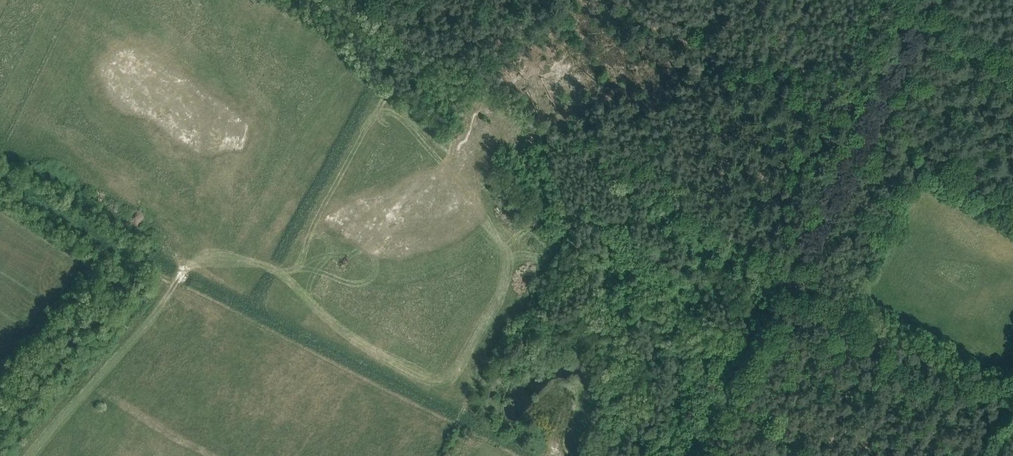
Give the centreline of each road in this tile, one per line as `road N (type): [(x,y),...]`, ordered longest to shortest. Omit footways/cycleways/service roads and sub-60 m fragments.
road 1 (track): [(699,455),(926,0)]
road 2 (track): [(790,273),(1012,404)]

